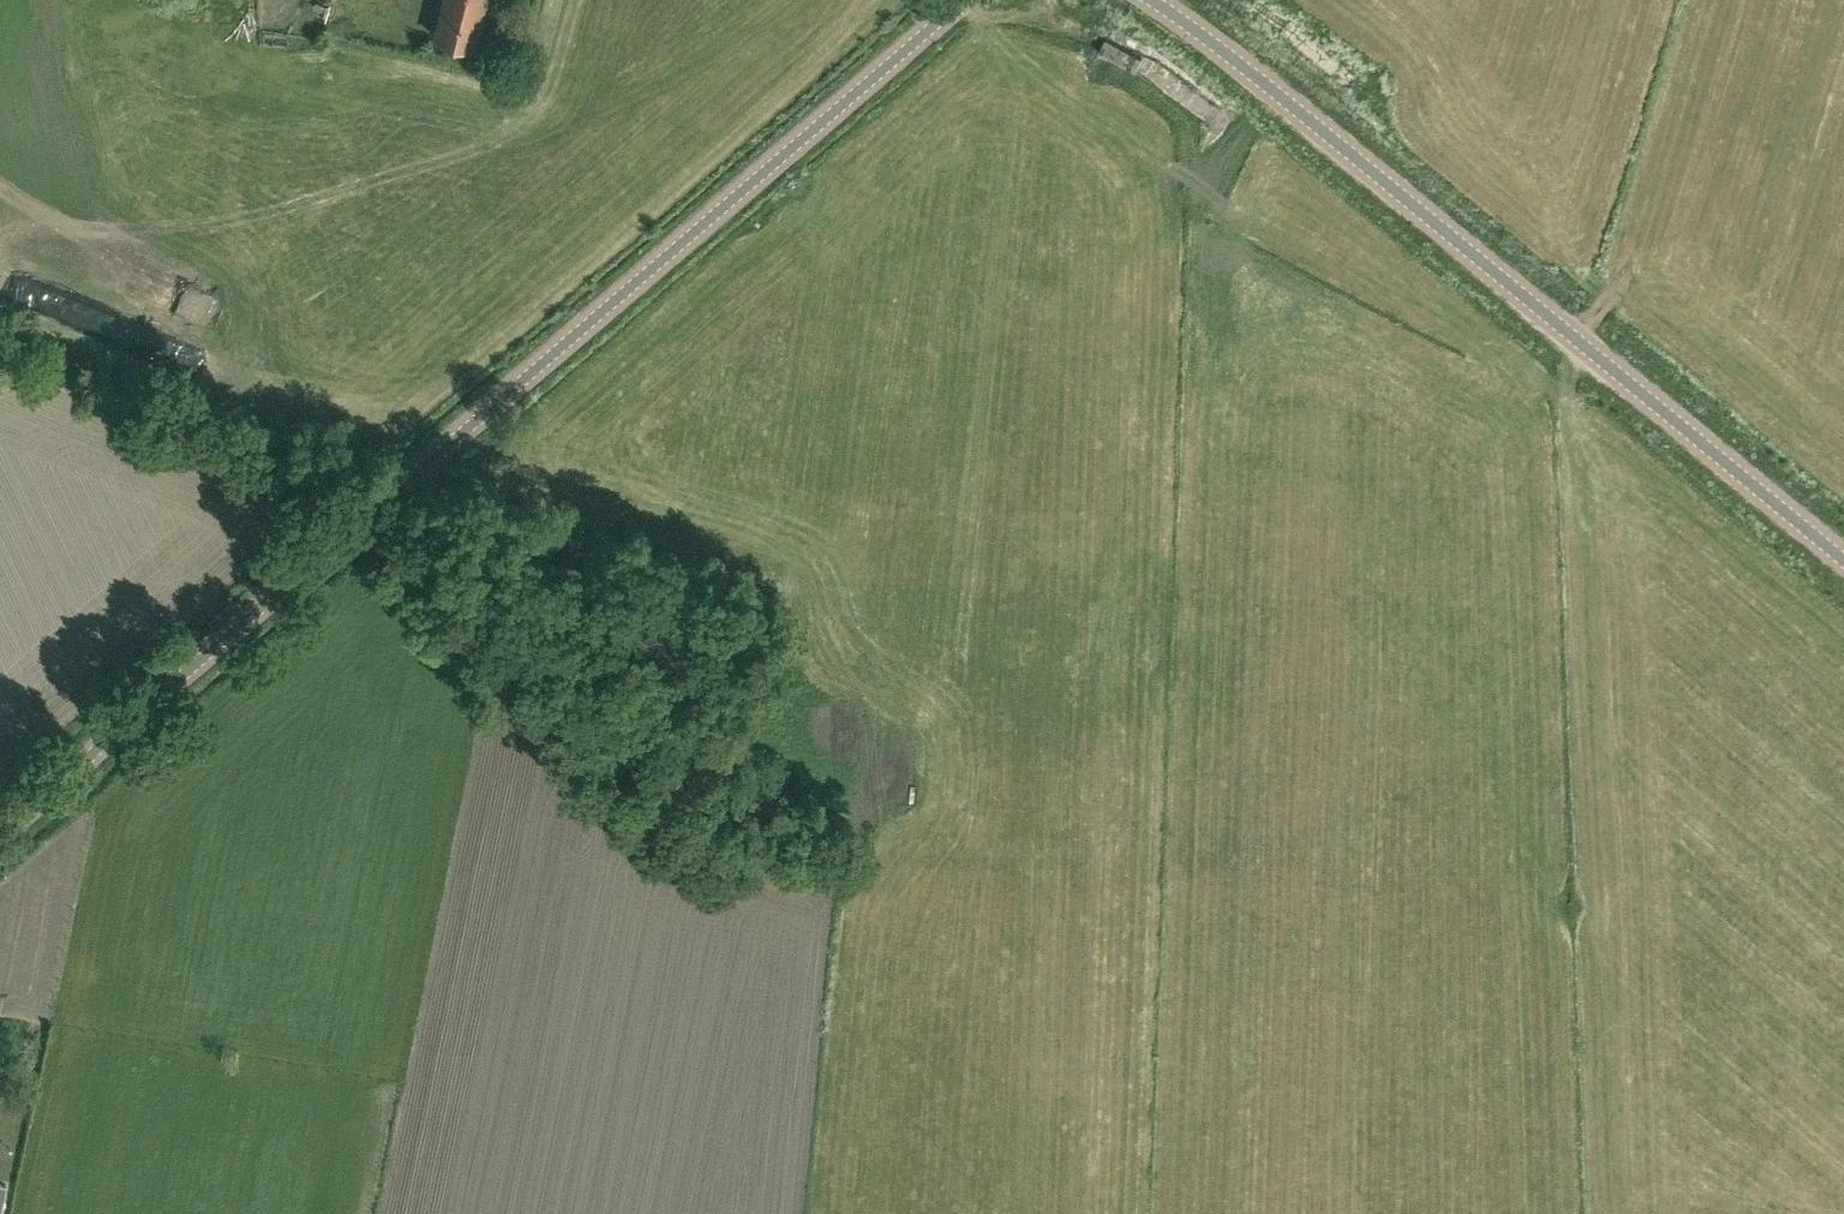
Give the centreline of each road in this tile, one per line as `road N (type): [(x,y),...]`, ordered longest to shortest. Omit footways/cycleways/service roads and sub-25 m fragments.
road 1 (unclassified): [(0,836),(960,0)]
road 2 (unclassified): [(1843,558),(1153,0)]

